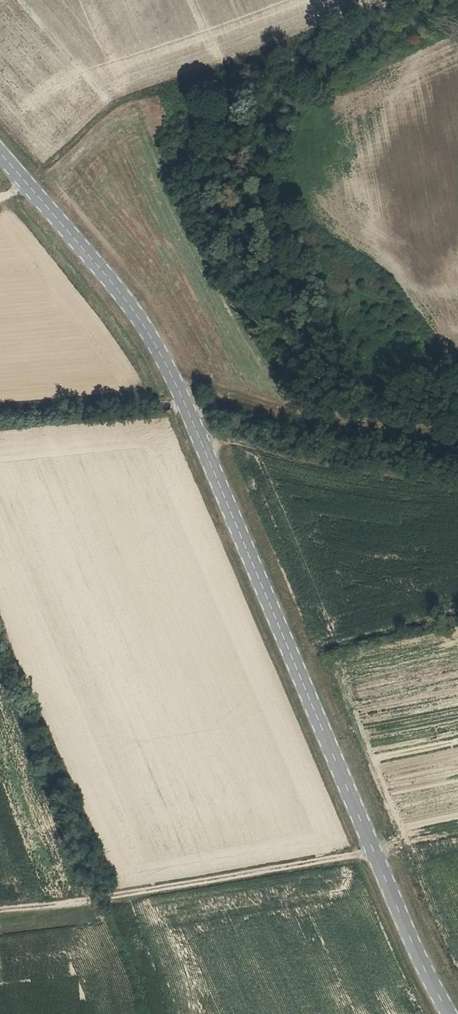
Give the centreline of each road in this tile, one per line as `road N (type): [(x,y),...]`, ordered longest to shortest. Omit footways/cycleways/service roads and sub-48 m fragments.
road 1 (tertiary): [(448,1013),(182,398),(142,324),(0,153)]
road 2 (track): [(375,857),(0,912)]
road 3 (track): [(457,438),(249,405),(172,379)]
road 4 (track): [(457,478),(233,442),(202,445)]

